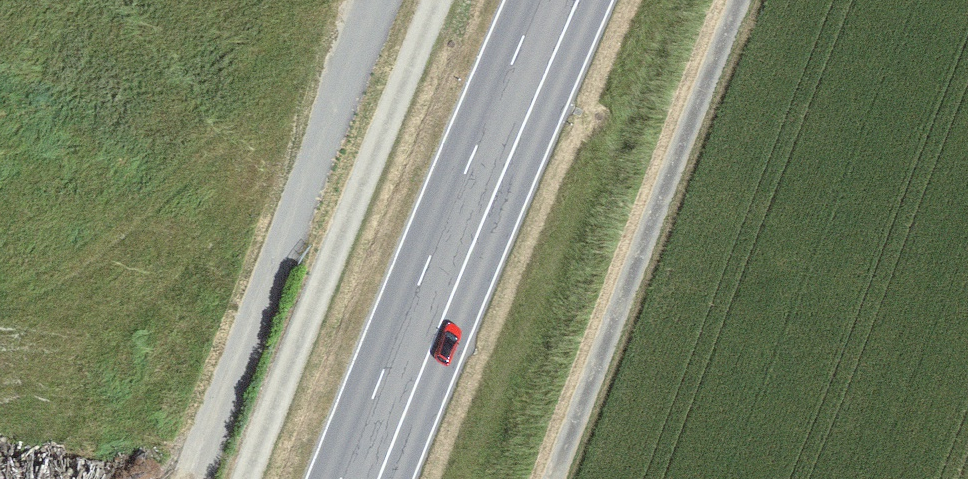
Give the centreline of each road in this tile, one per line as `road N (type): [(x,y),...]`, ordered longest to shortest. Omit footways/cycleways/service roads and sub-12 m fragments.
road 1 (primary): [(560,0),(361,478)]
road 2 (track): [(437,0),(245,478)]
road 3 (track): [(741,0),(554,478)]

